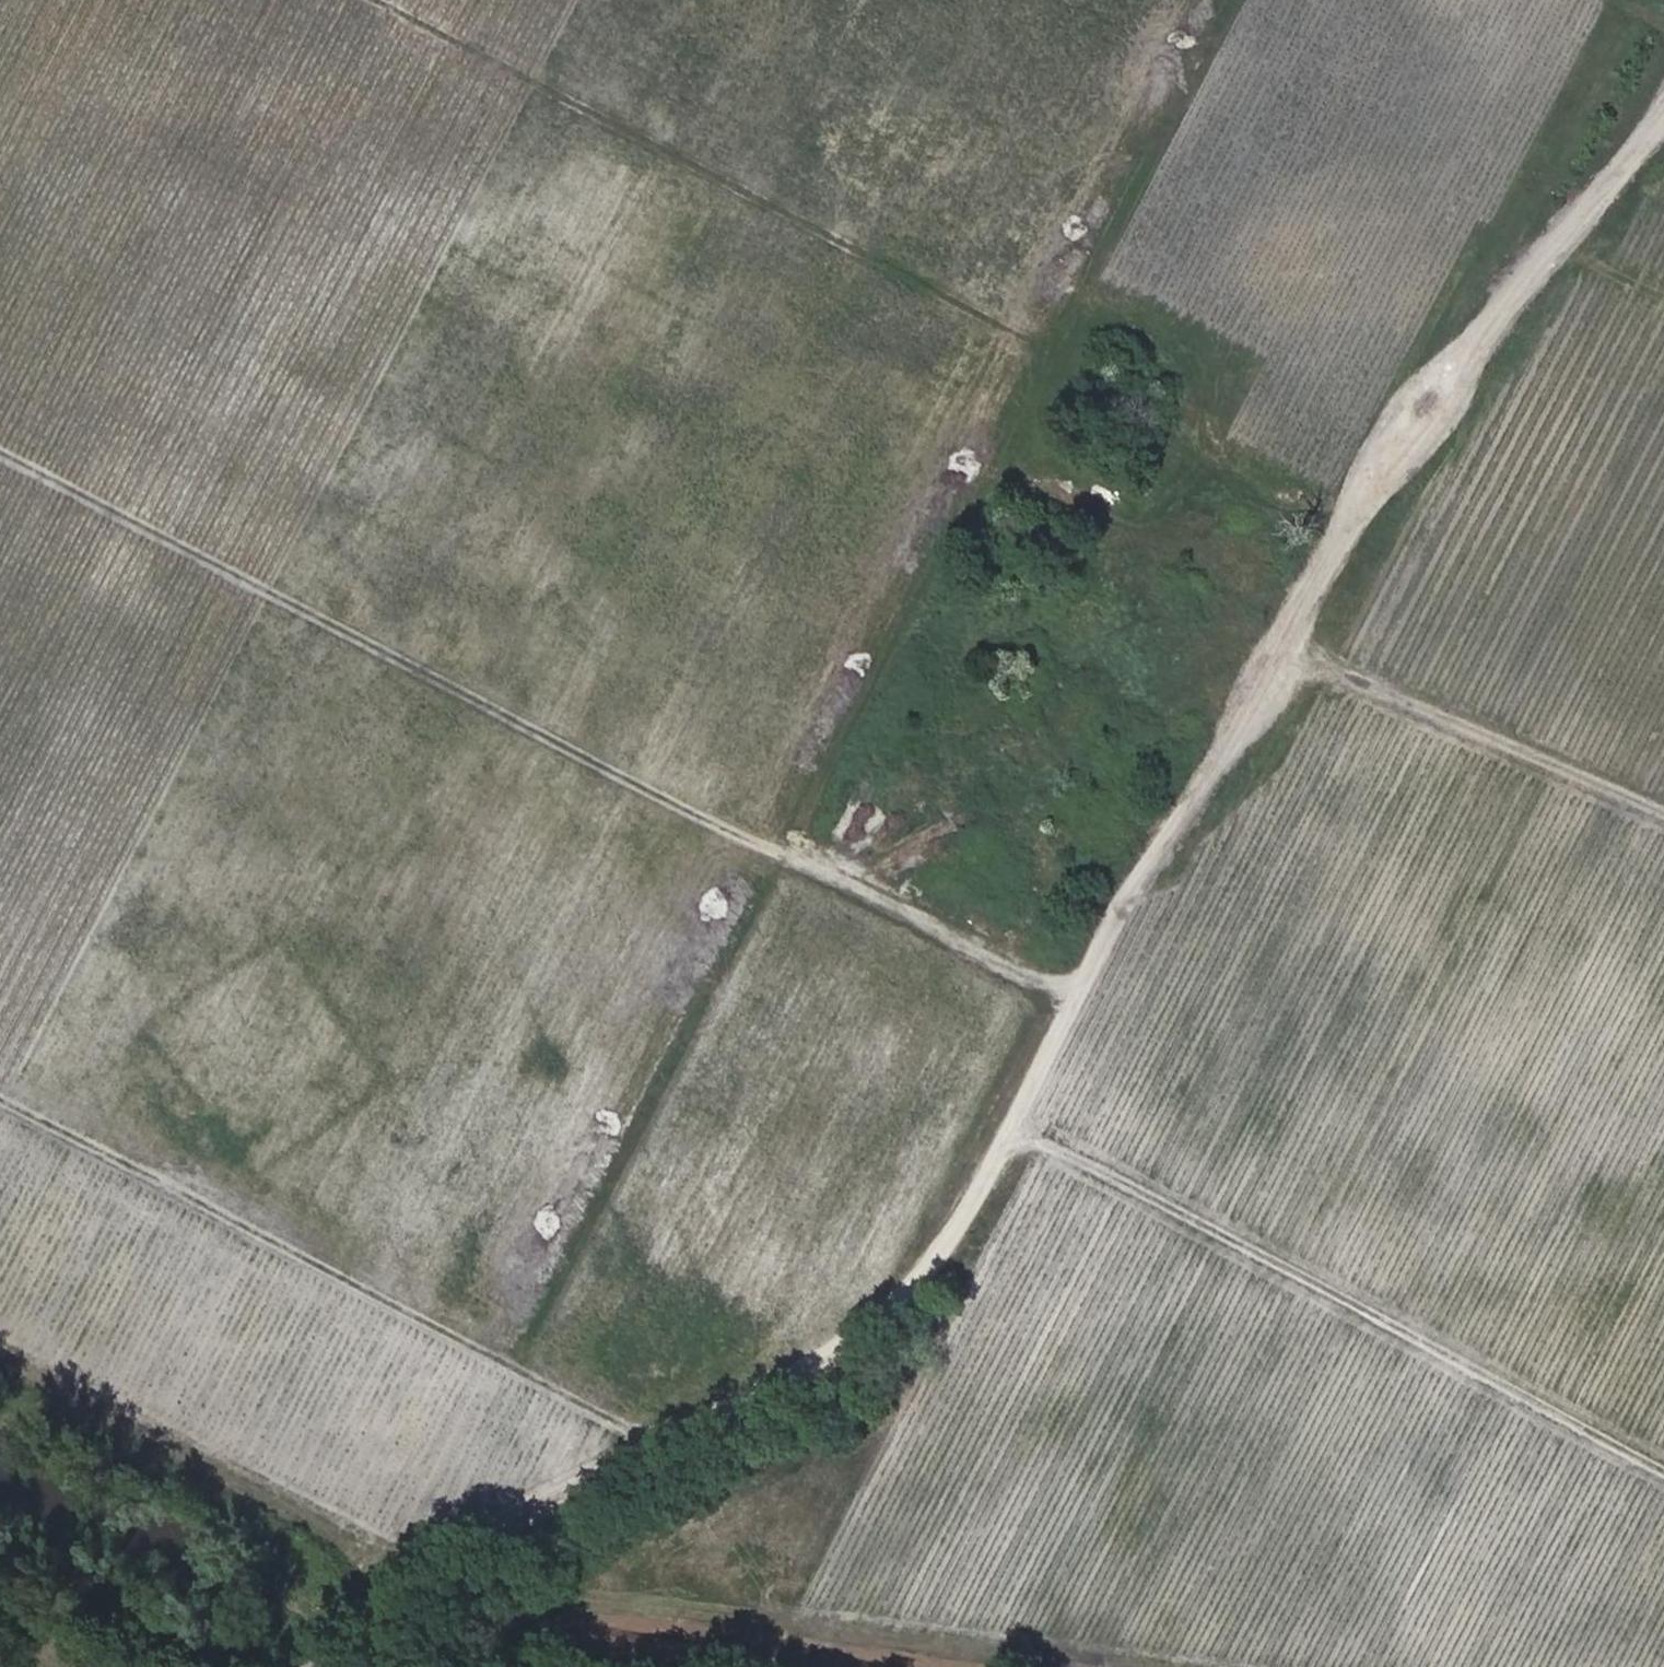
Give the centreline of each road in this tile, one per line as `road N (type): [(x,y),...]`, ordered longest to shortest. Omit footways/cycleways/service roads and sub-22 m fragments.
road 1 (unclassified): [(1663,113),(1471,348),(1331,544),(1233,732),(1122,904),(951,1241),(914,1287),(875,1327),(833,1353),(401,1561),(338,1608),(280,1666)]
road 2 (track): [(0,453),(1076,992)]
road 3 (track): [(1663,1471),(1011,1129)]

